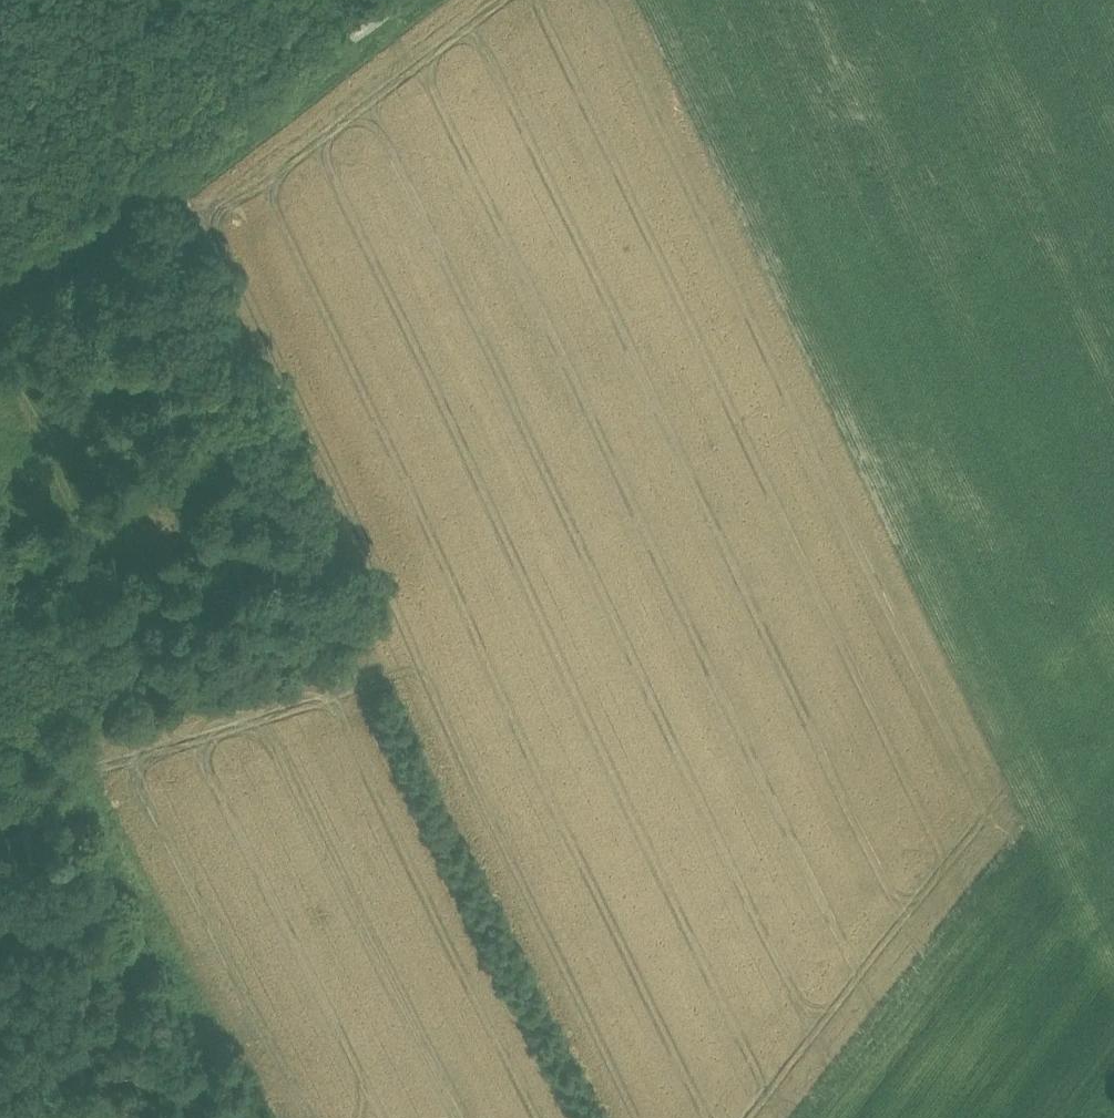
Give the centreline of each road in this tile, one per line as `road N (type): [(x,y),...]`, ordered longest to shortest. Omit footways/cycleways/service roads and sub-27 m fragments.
road 1 (track): [(0,305),(394,0)]

